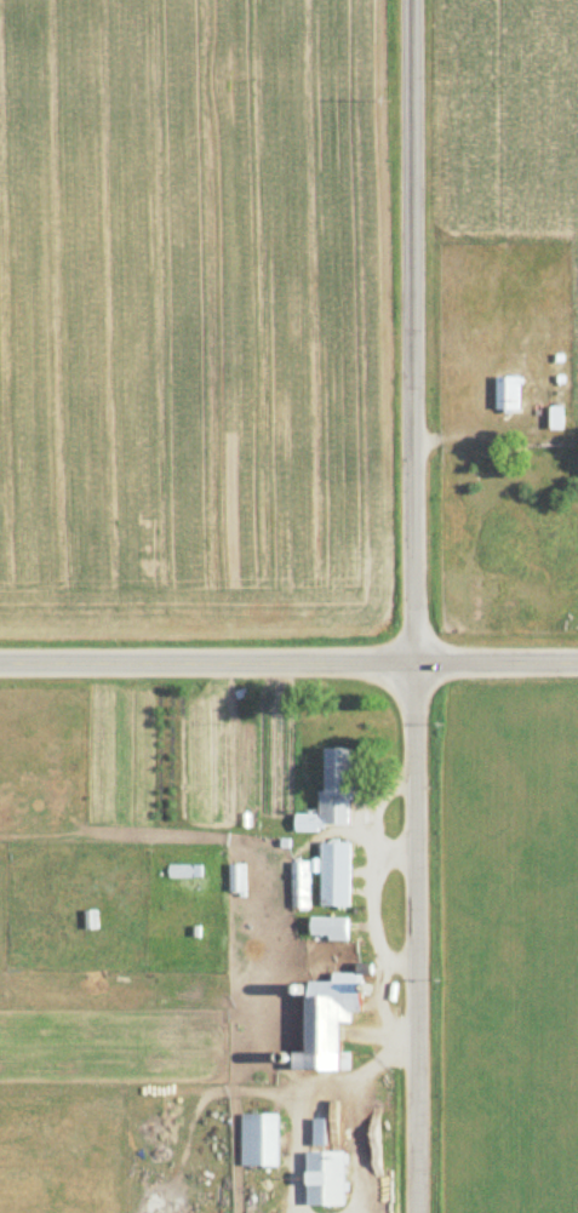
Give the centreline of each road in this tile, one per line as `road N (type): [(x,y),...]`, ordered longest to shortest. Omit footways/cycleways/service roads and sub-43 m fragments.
road 1 (residential): [(417,1212),(412,0)]
road 2 (residential): [(577,656),(0,657)]

